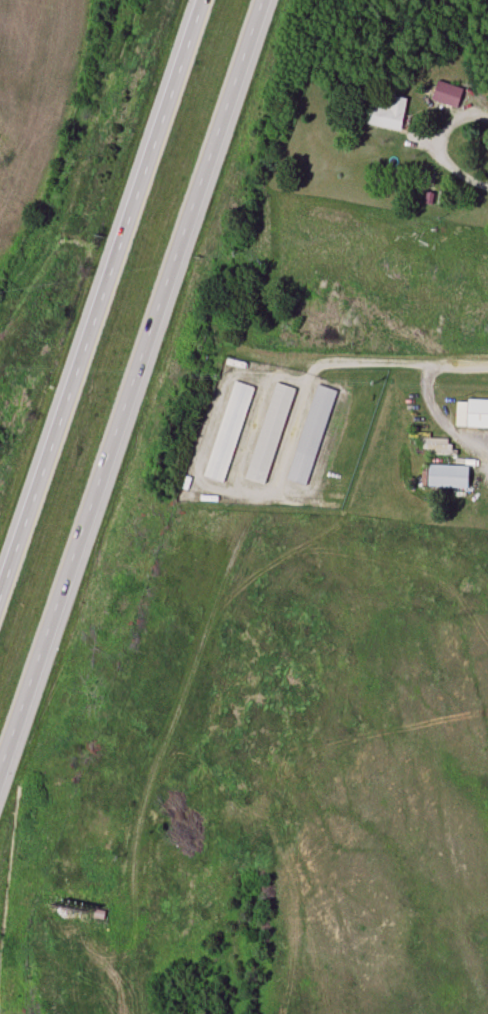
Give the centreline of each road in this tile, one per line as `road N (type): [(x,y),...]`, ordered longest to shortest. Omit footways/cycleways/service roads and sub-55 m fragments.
road 1 (motorway): [(0,763),(265,0)]
road 2 (motorway): [(202,0),(0,592)]

